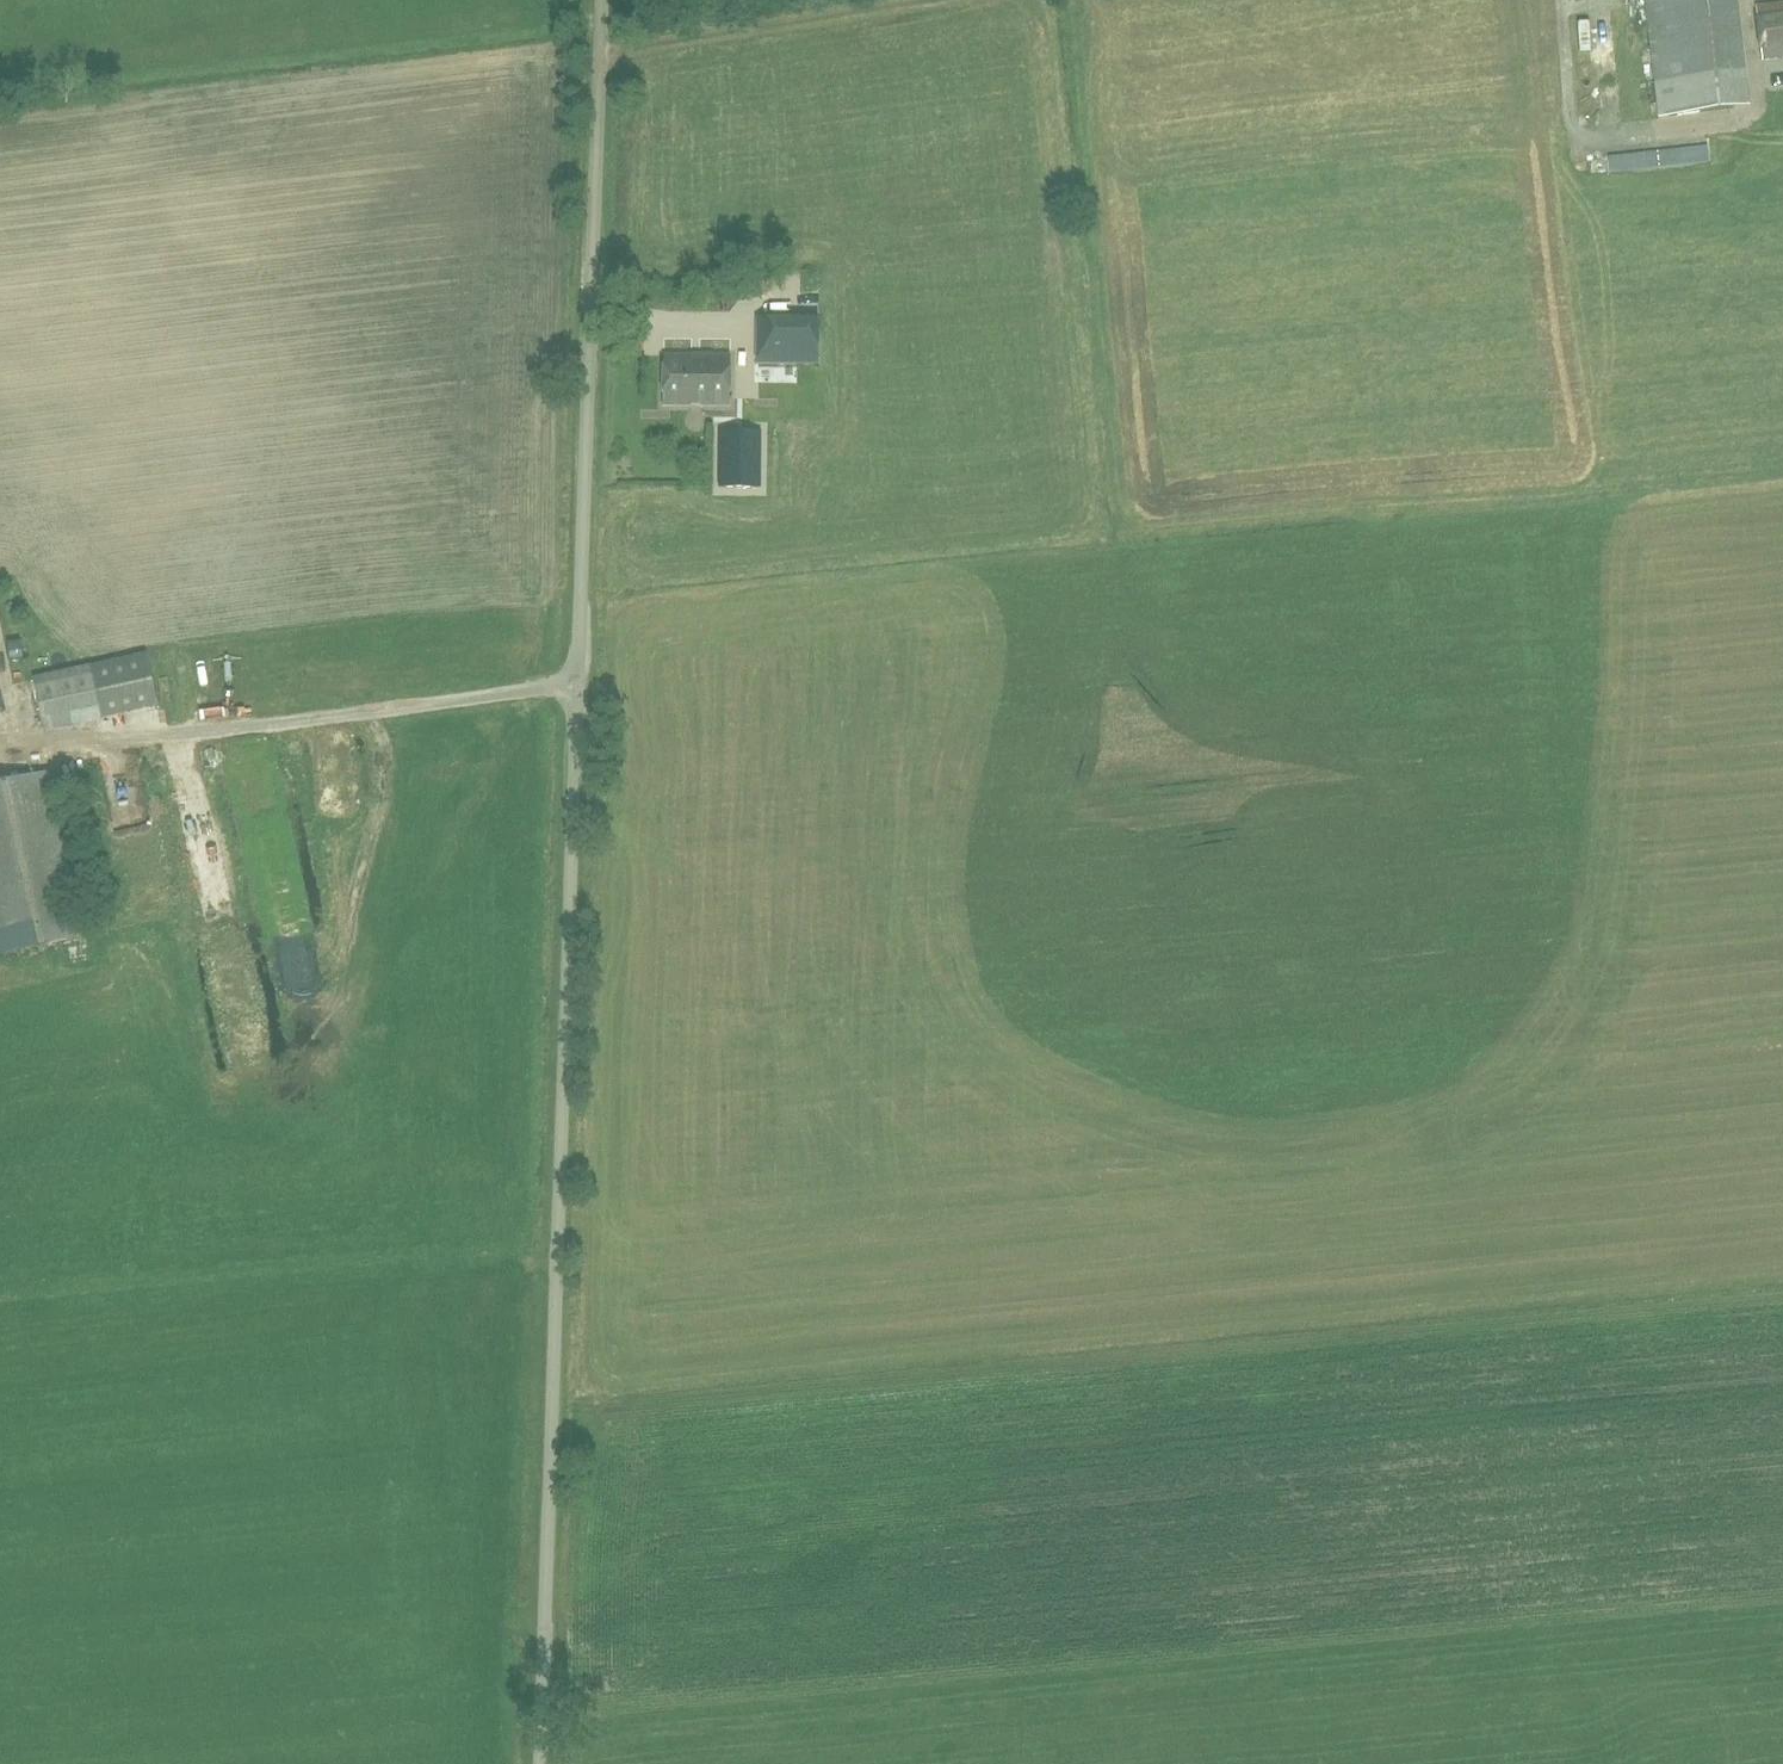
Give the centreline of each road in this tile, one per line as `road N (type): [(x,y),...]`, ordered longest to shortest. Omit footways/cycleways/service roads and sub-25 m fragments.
road 1 (unclassified): [(540,1763),(602,0)]
road 2 (track): [(600,54),(930,0)]

